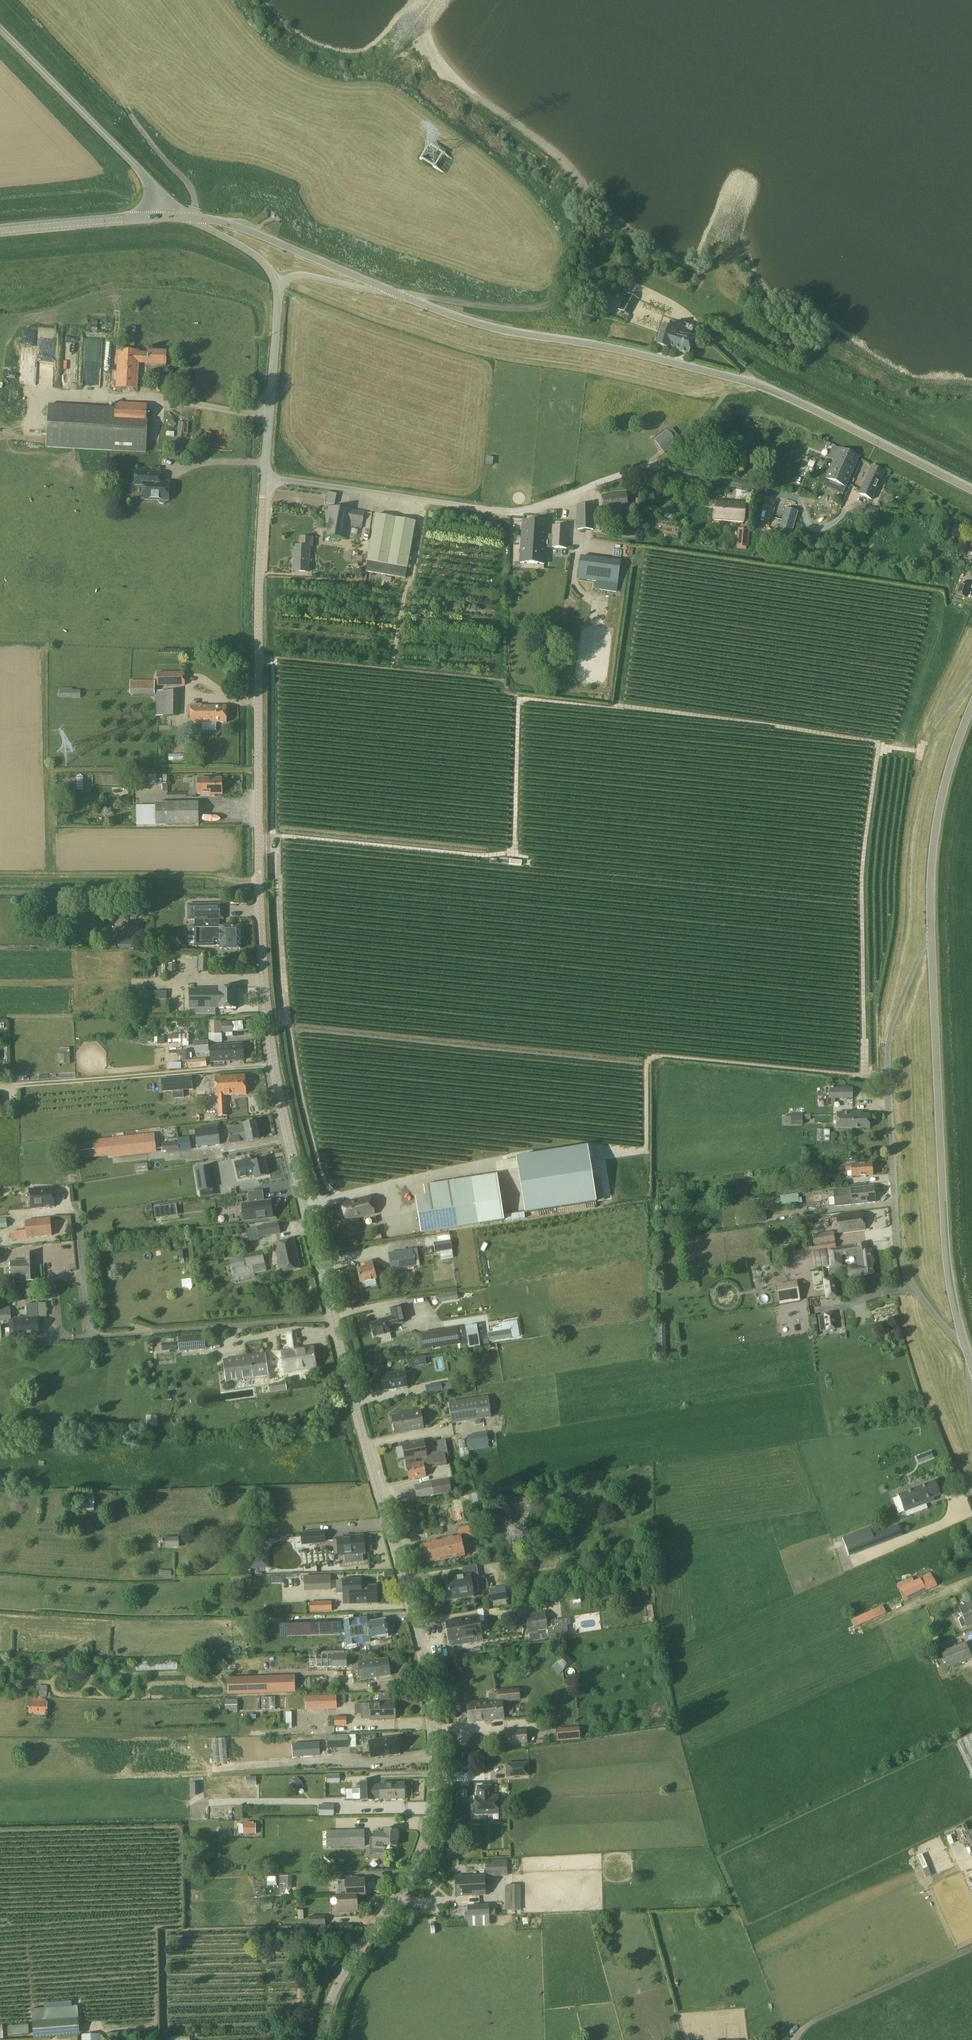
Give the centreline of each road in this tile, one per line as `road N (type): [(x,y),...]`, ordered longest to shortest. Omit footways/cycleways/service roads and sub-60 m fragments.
road 1 (track): [(258,836),(475,856),(516,852),(520,699),(628,705),(883,744),(860,880),(869,1073),(650,1058),(646,1153),(578,1142),(306,1204)]
road 2 (tertiary): [(336,1323),(285,1116),(263,967),(265,480)]
road 3 (tertiary): [(322,2039),(340,1980),(420,1853),(435,1766),(430,1674),(336,1323)]
road 4 (tertiary): [(389,291),(484,328),(601,347),(775,392),(971,491)]
road 5 (residential): [(803,500),(656,469),(507,514),(265,480)]
road 6 (unclassified): [(964,1346),(905,1283),(898,1248),(890,1037),(931,934)]
road 7 (tertiary): [(964,1346),(949,1278),(931,934)]
road 8 (residential): [(336,1323),(89,1339),(76,1207)]
road 9 (track): [(276,1065),(3,1087)]
road 10 (unclassified): [(182,217),(0,29)]
road 11 (tertiary): [(931,934),(942,793),(971,714)]
road 12 (tertiary): [(182,217),(227,223),(389,291)]
road 13 (unclassified): [(798,2039),(815,2021),(971,1948)]
road 14 (tertiary): [(265,480),(279,288)]
road 15 (tertiary): [(0,233),(182,217)]
road 16 (track): [(422,502),(393,663)]
road 17 (track): [(883,744),(922,753),(971,680)]
road 18 (track): [(197,218),(194,191),(130,115)]
road 19 (tertiary): [(279,288),(254,254),(182,217)]

